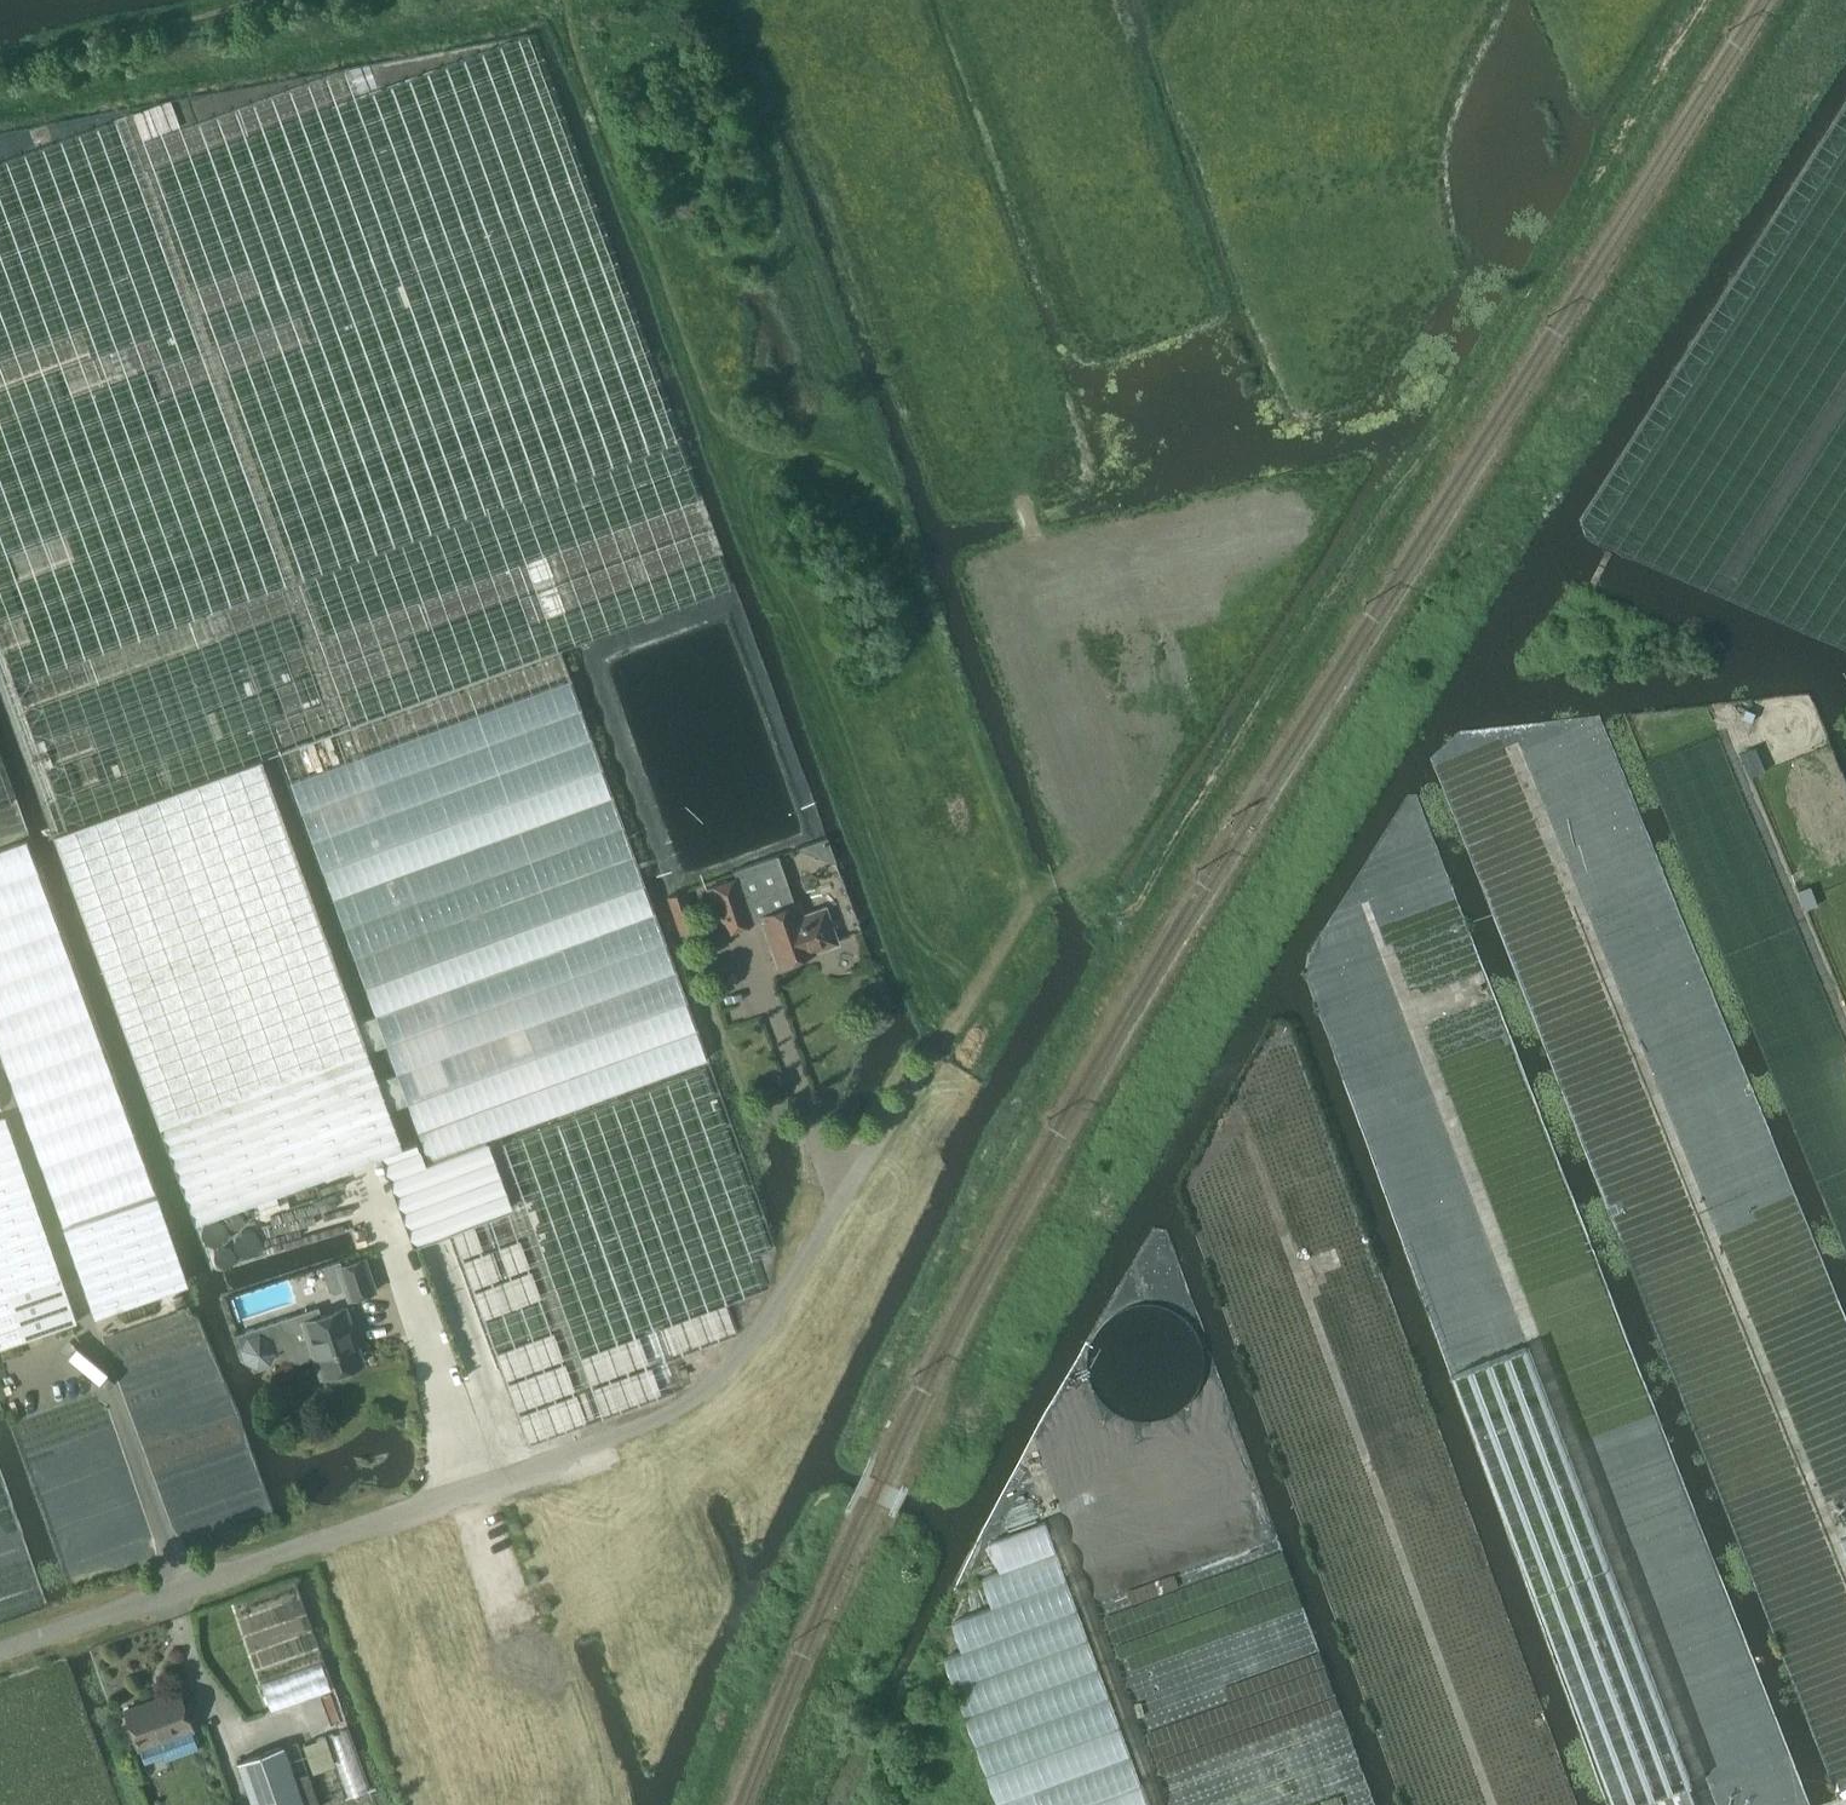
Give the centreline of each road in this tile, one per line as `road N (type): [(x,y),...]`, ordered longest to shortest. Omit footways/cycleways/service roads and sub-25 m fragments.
road 1 (unclassified): [(0,1653),(665,1420),(724,1374),(771,1320),(933,1052)]

